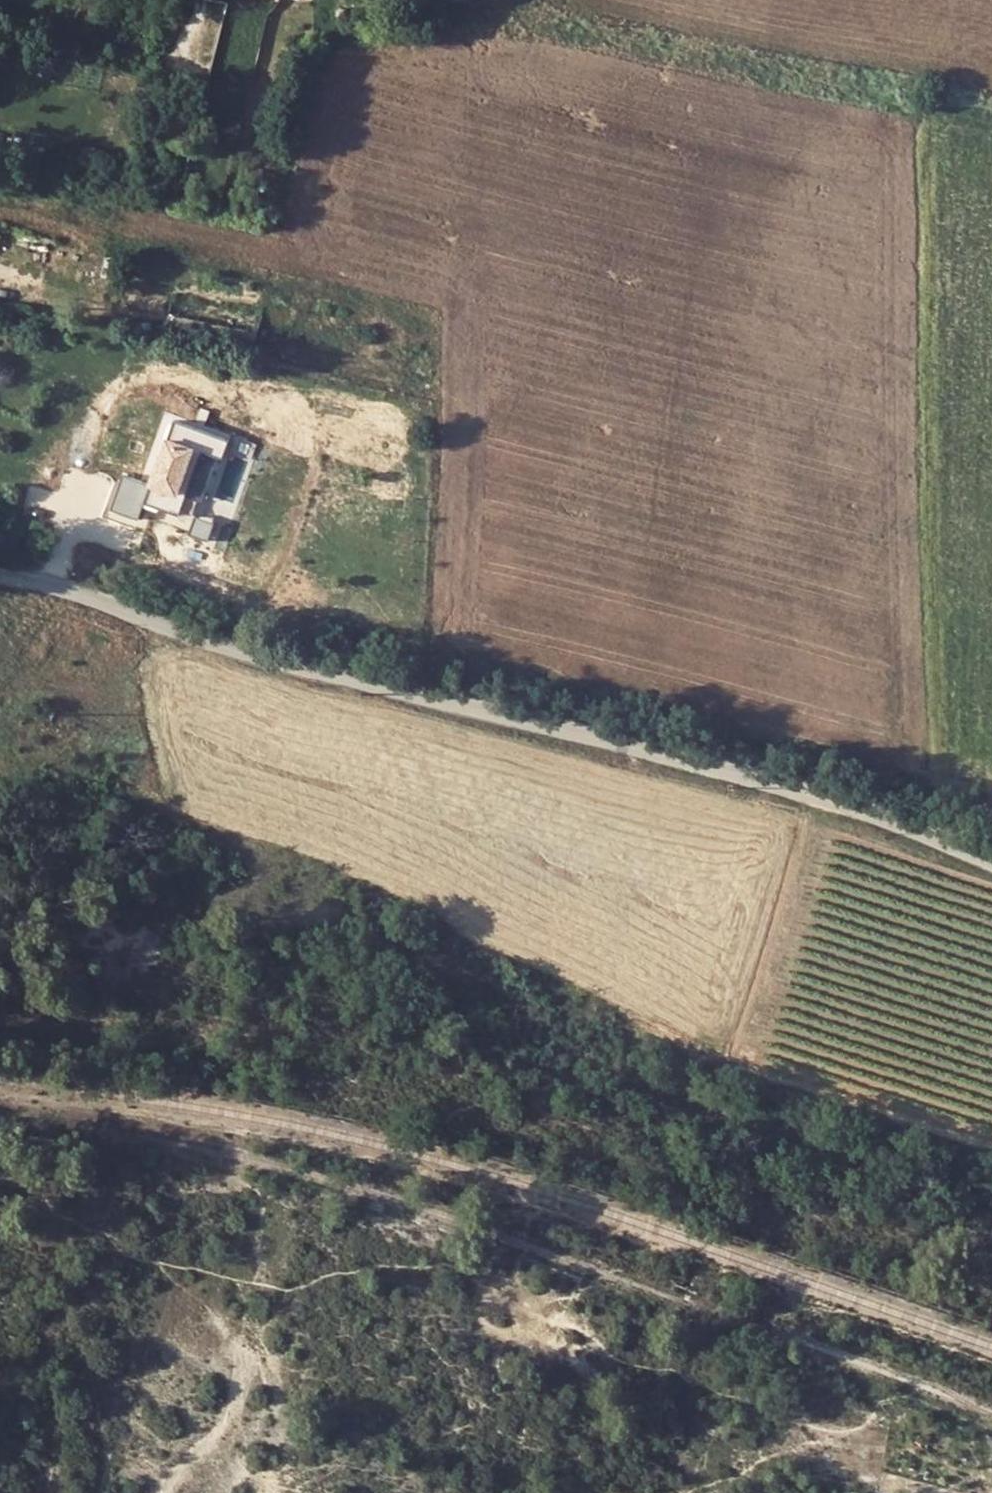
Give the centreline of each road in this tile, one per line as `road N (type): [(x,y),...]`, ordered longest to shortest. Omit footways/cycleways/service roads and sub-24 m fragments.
road 1 (unclassified): [(0,574),(50,582),(261,657),(623,743),(921,829),(991,858)]

